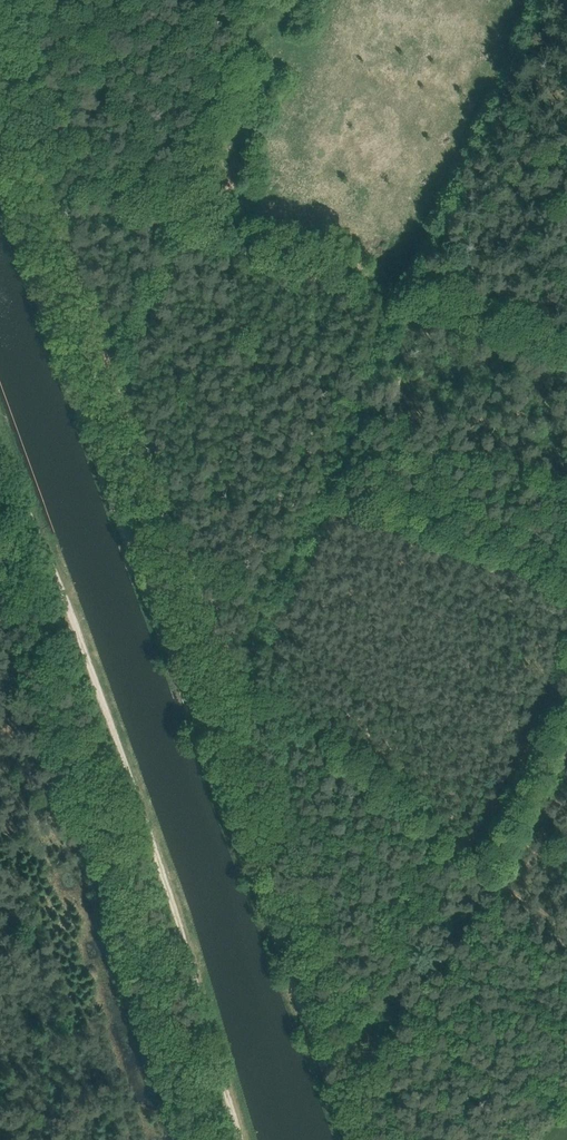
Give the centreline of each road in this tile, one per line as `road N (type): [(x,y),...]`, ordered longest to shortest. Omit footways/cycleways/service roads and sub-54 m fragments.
road 1 (track): [(0,197),(348,1139)]
road 2 (track): [(0,435),(177,925),(237,1139)]

